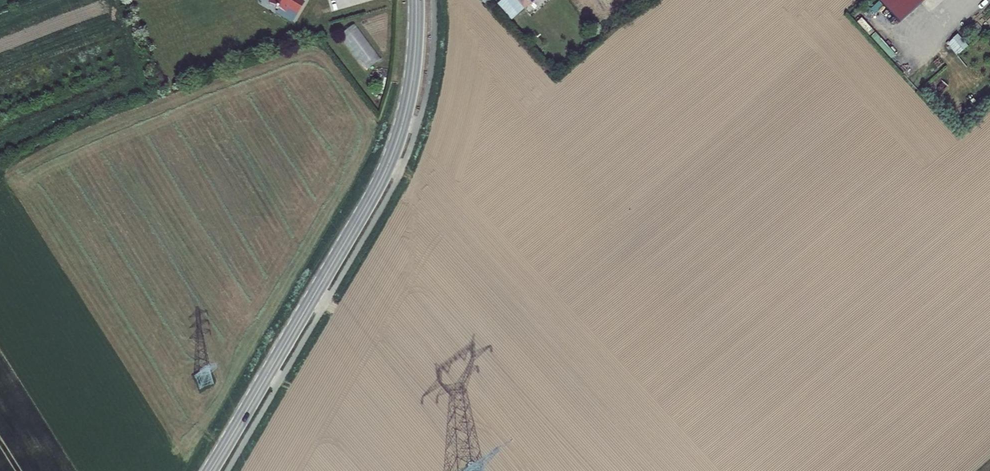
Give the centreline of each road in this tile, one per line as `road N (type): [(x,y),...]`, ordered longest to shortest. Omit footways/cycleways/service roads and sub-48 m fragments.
road 1 (tertiary): [(209,470),(387,167),(411,80),(417,0)]

